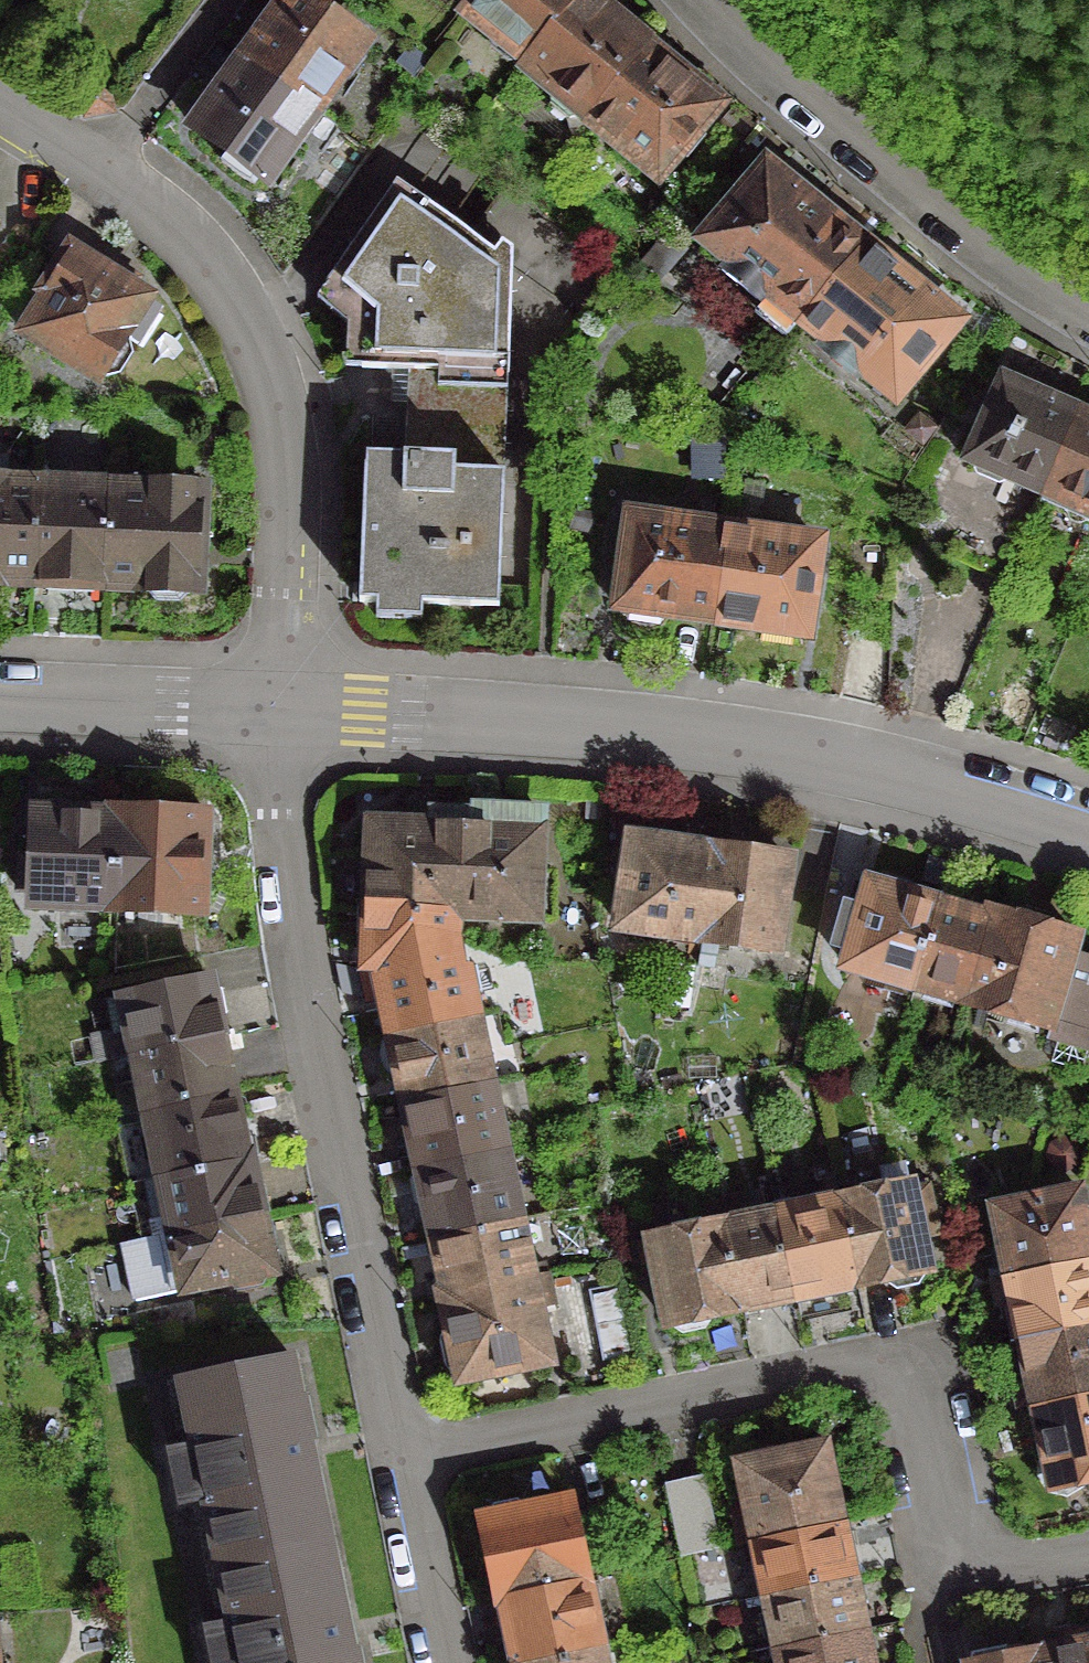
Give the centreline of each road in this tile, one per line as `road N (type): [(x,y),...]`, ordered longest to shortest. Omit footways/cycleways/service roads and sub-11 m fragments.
road 1 (residential): [(395,1459),(873,1368),(891,1379),(945,1574),(965,1580),(1088,1559)]
road 2 (residential): [(278,713),(574,722),(726,736),(858,763),(1088,829)]
road 3 (residential): [(395,1459),(289,948),(278,857),(278,713)]
road 4 (residential): [(93,172),(190,243),(256,333),(281,454),(278,713)]
road 5 (residential): [(693,0),(805,124),(1088,328)]
road 6 (residential): [(0,702),(278,713)]
road 7 (residential): [(93,172),(219,0)]
road 8 (residential): [(437,1662),(395,1459)]

